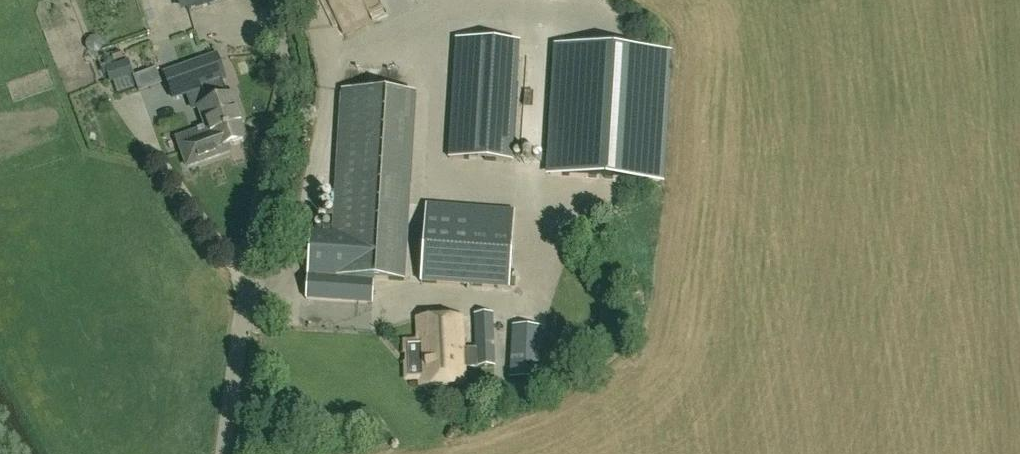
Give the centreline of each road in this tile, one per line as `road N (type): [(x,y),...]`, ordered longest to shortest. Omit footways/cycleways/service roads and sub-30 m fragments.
road 1 (track): [(287,315),(328,85),(309,0)]

